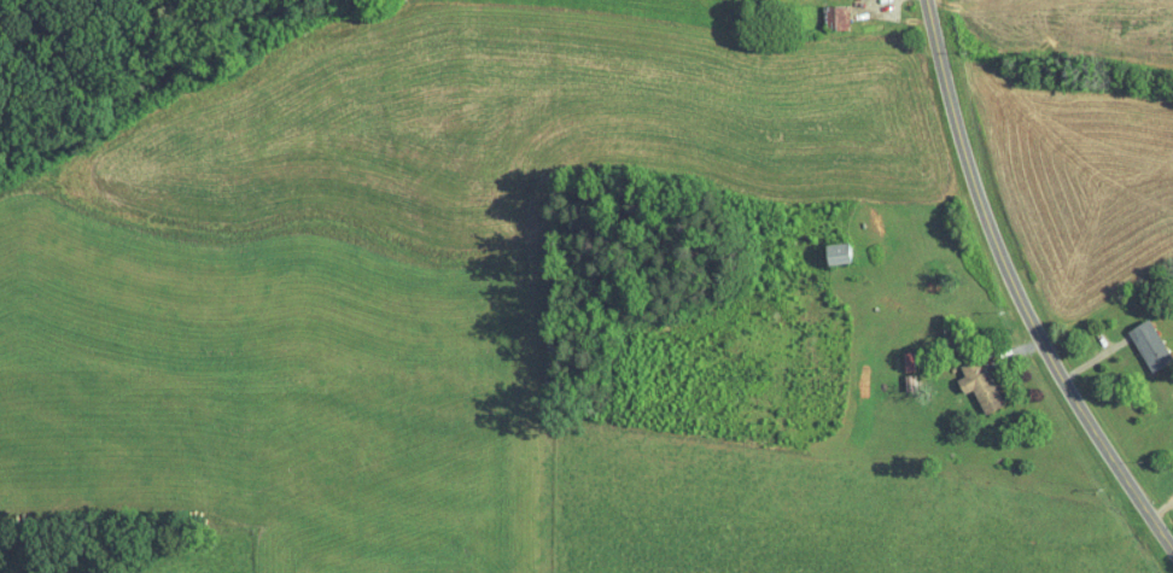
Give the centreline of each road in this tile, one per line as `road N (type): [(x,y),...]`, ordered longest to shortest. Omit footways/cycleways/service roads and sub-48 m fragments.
road 1 (residential): [(1172,557),(1037,351),(978,224),(919,0)]

